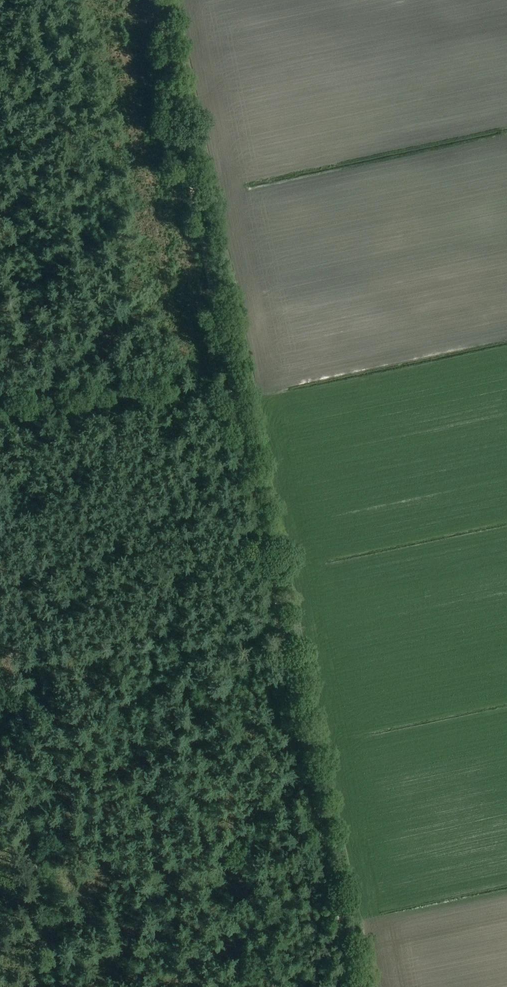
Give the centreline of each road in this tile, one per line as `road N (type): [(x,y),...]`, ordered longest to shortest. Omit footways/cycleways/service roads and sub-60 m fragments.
road 1 (track): [(155,0),(353,986)]
road 2 (track): [(0,418),(233,385)]

